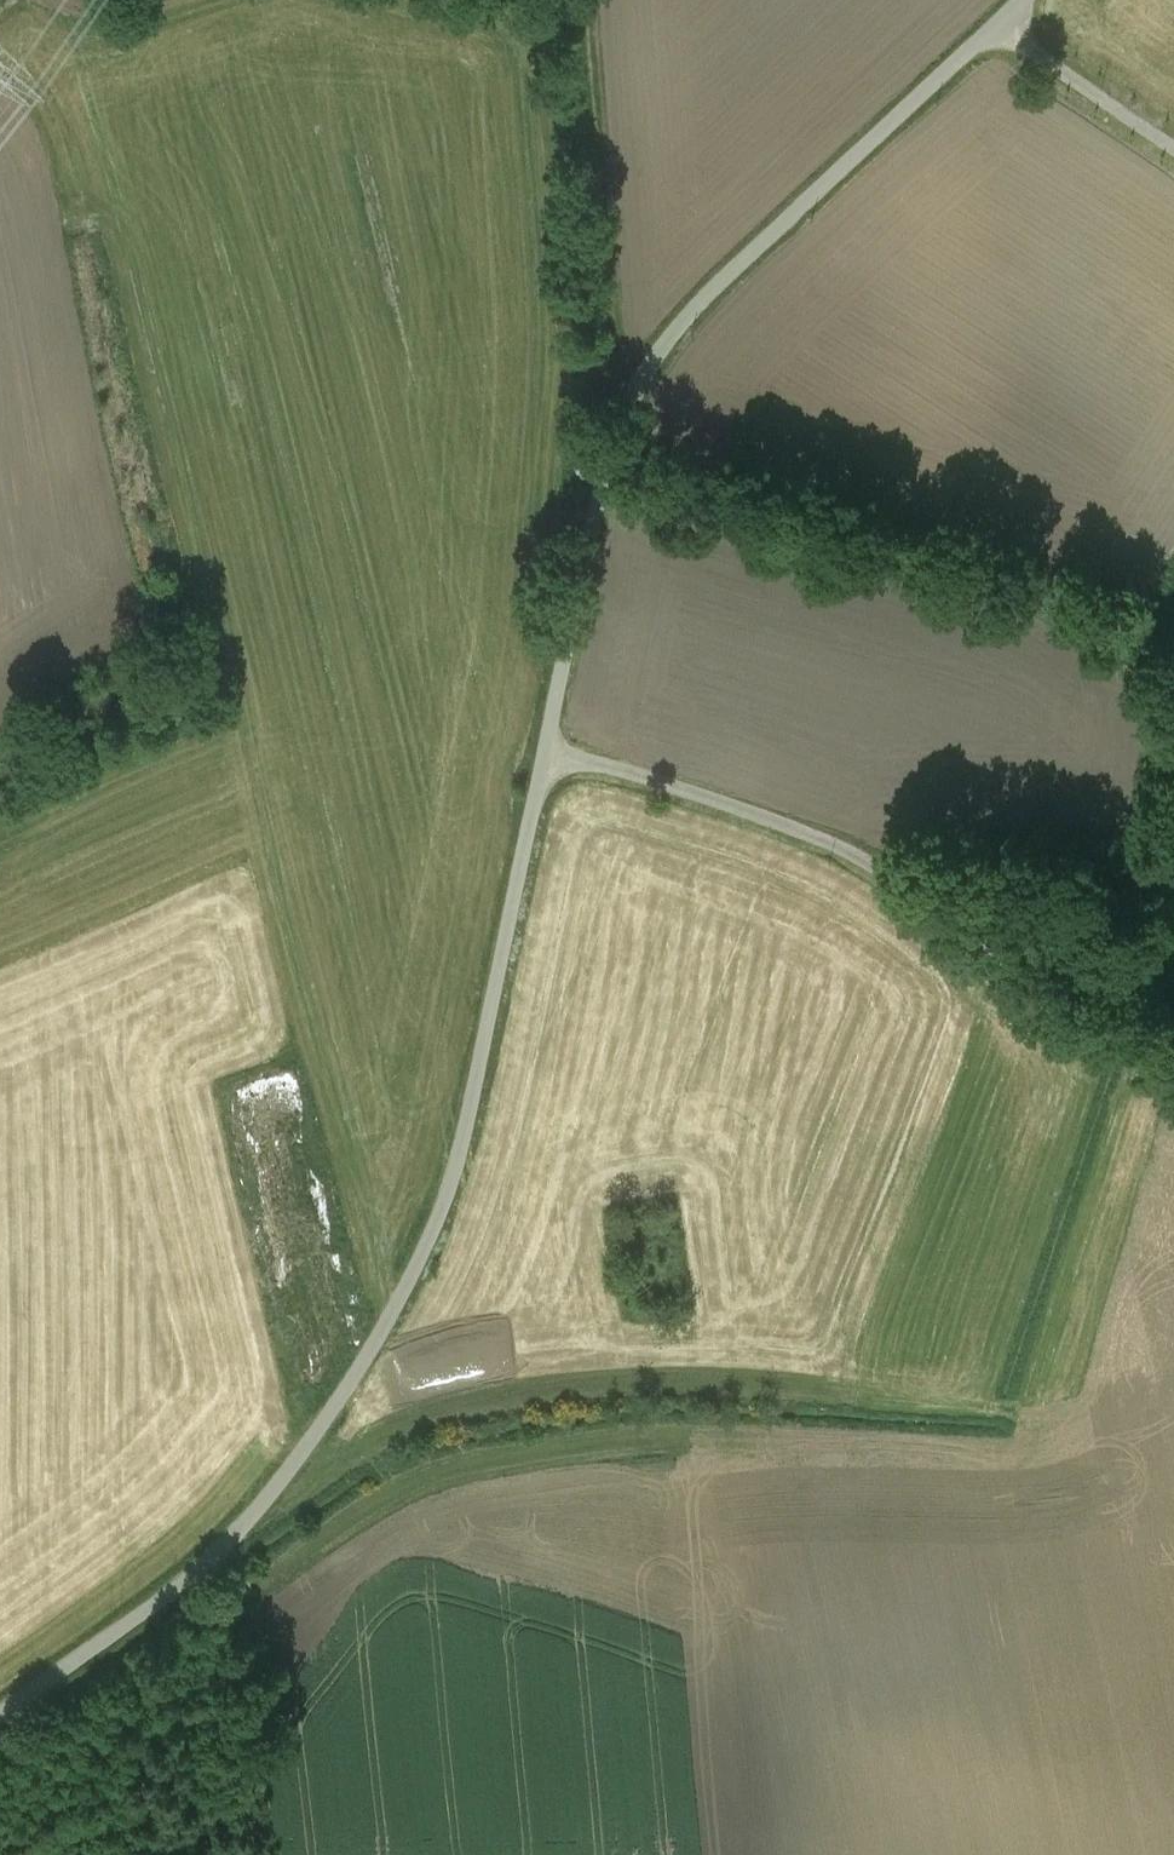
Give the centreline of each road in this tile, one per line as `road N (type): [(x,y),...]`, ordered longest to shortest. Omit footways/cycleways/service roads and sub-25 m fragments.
road 1 (unclassified): [(0,1714),(213,1562),(334,1408),(401,1297),(456,1175),(547,744)]
road 2 (unclassified): [(547,744),(635,385),(728,275),(1021,0)]
road 3 (unclassified): [(547,744),(814,835),(883,869),(1173,1069)]

